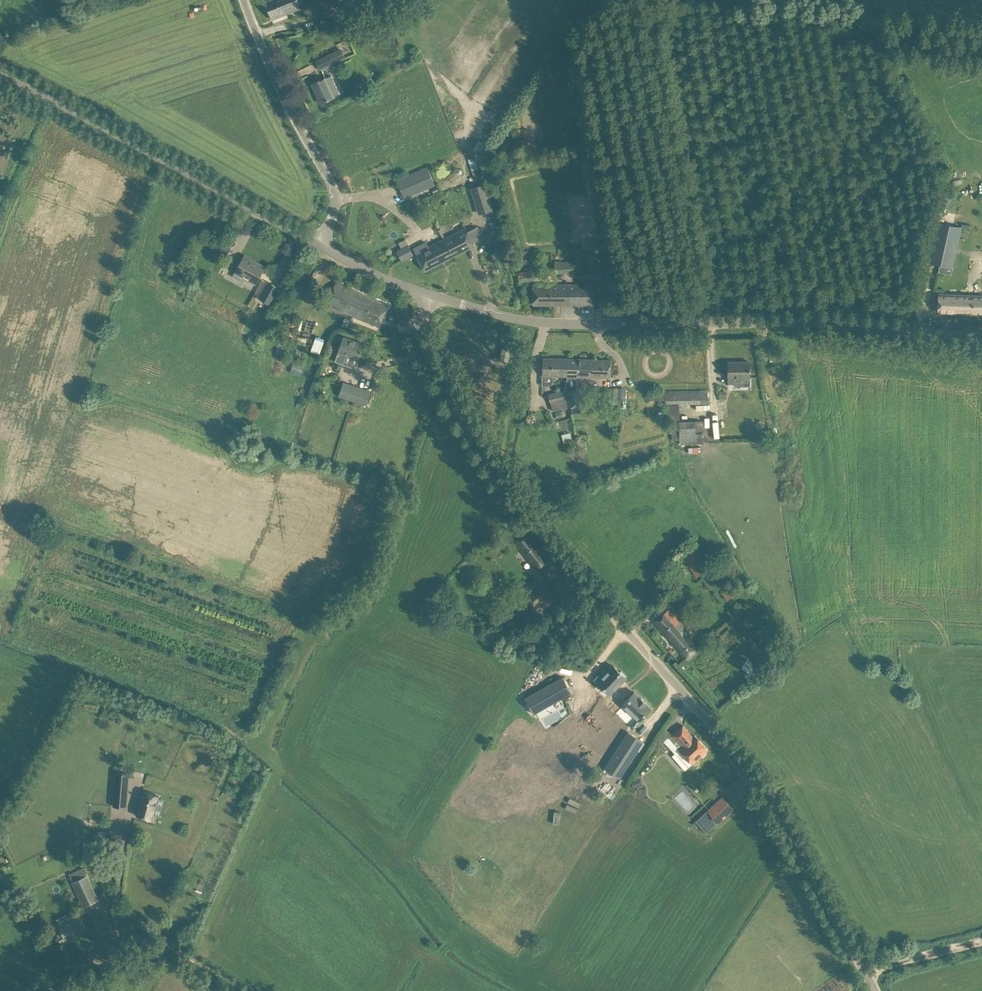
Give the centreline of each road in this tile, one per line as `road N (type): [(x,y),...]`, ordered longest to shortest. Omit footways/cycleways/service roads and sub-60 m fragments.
road 1 (tertiary): [(869,990),(764,790),(557,557),(435,356),(423,293)]
road 2 (unclassified): [(981,337),(809,322),(533,322),(423,293)]
road 3 (unclassified): [(320,247),(0,75)]
road 4 (tertiary): [(320,247),(332,207),(323,170),(244,0)]
road 5 (track): [(51,990),(69,975),(108,962),(188,949),(269,990)]
road 6 (track): [(498,464),(533,322)]
road 7 (track): [(860,972),(981,940)]

